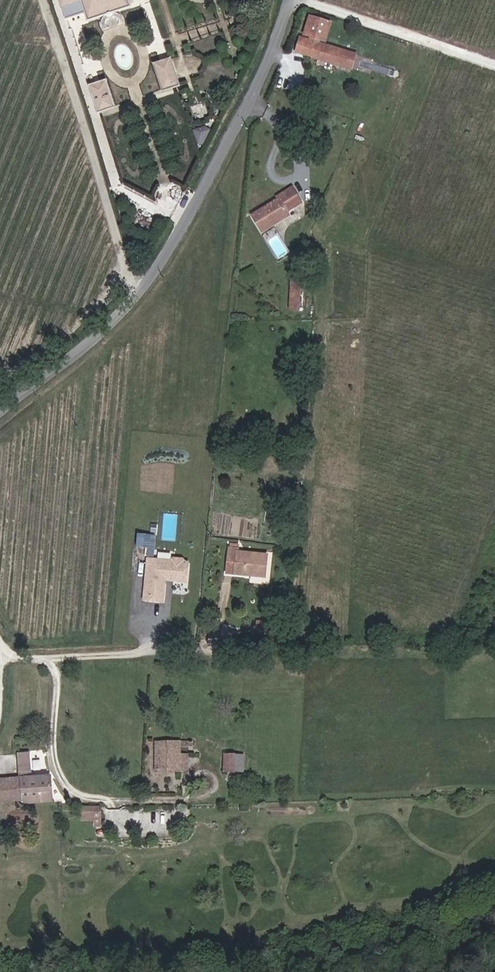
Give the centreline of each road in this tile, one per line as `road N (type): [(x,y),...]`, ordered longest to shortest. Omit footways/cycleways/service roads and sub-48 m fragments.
road 1 (unclassified): [(286,0),(265,70),(198,207),(144,287),(0,416)]
road 2 (track): [(303,0),(494,63)]

